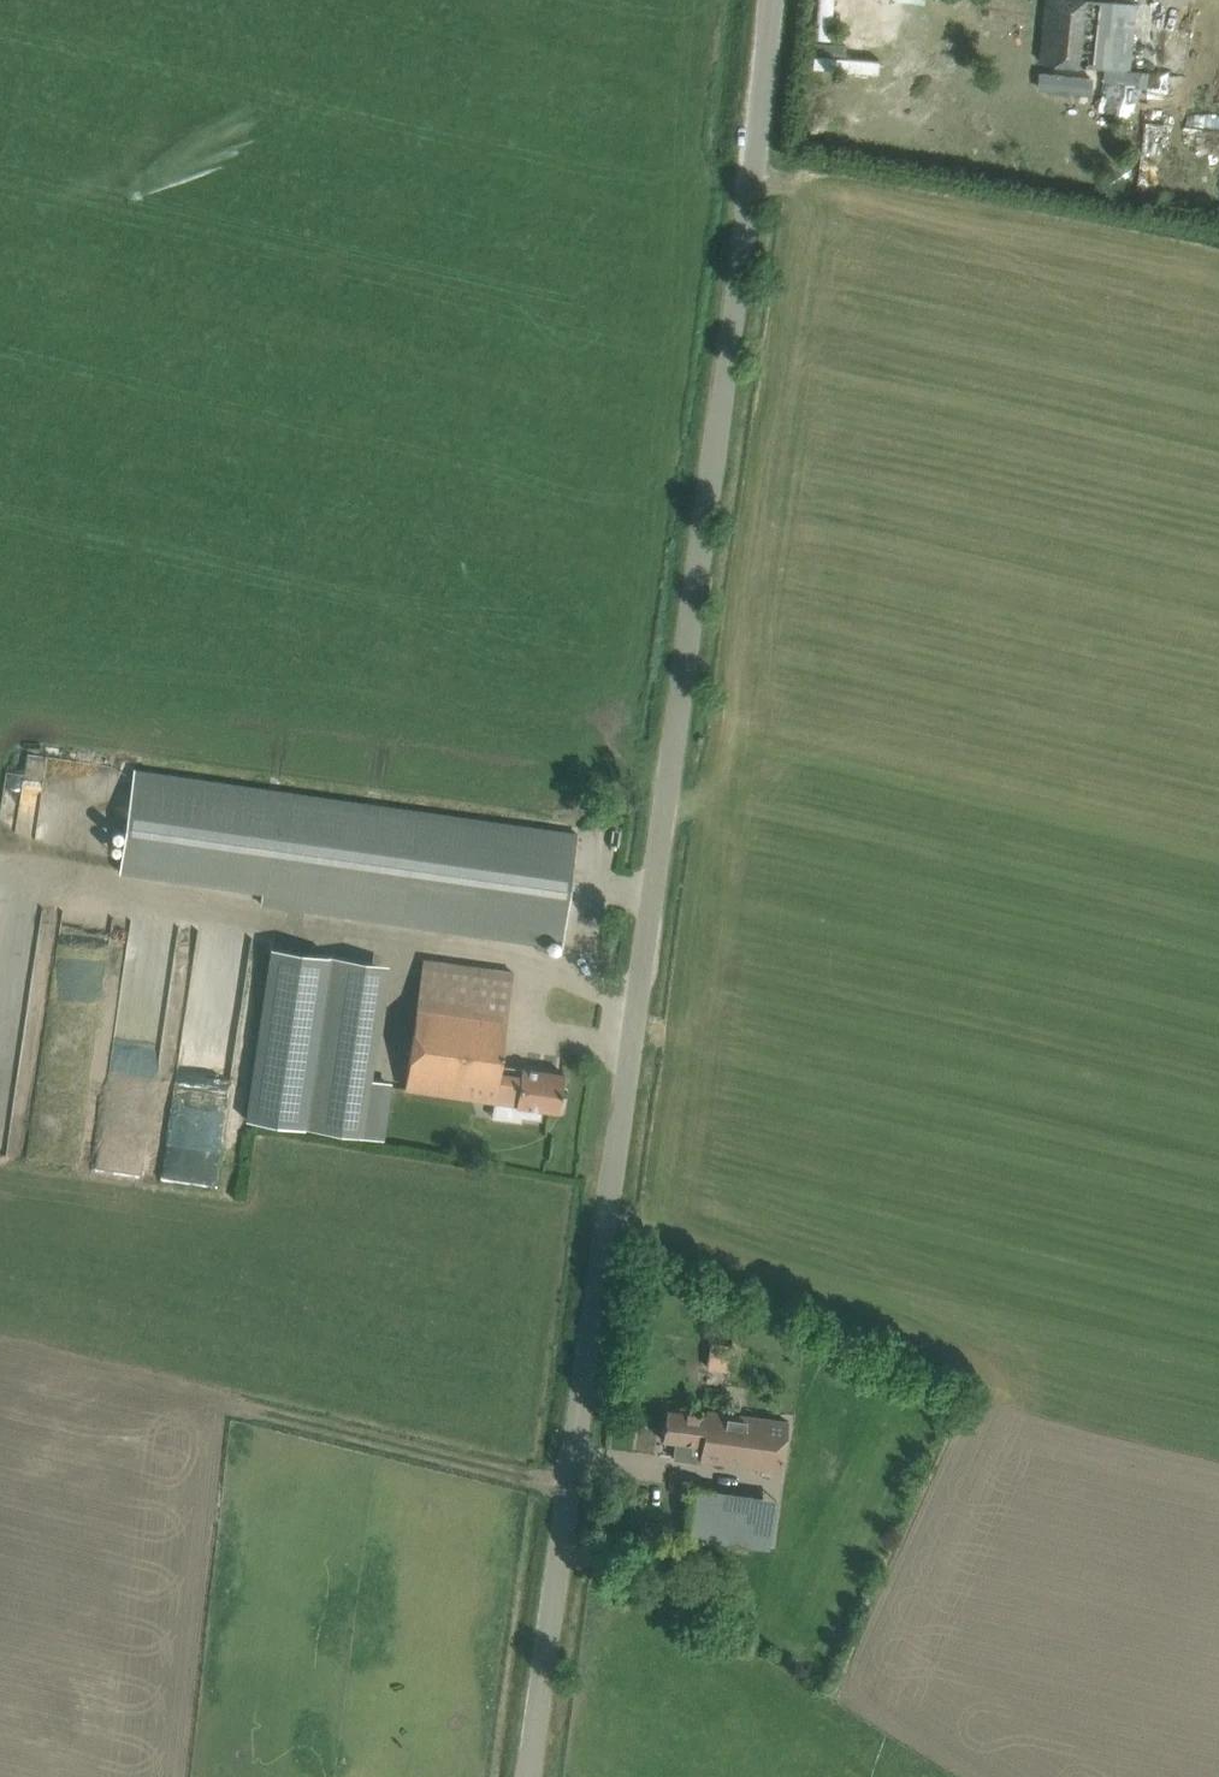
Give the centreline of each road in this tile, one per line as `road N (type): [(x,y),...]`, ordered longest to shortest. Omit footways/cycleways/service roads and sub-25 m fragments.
road 1 (unclassified): [(529,1776),(773,0)]

